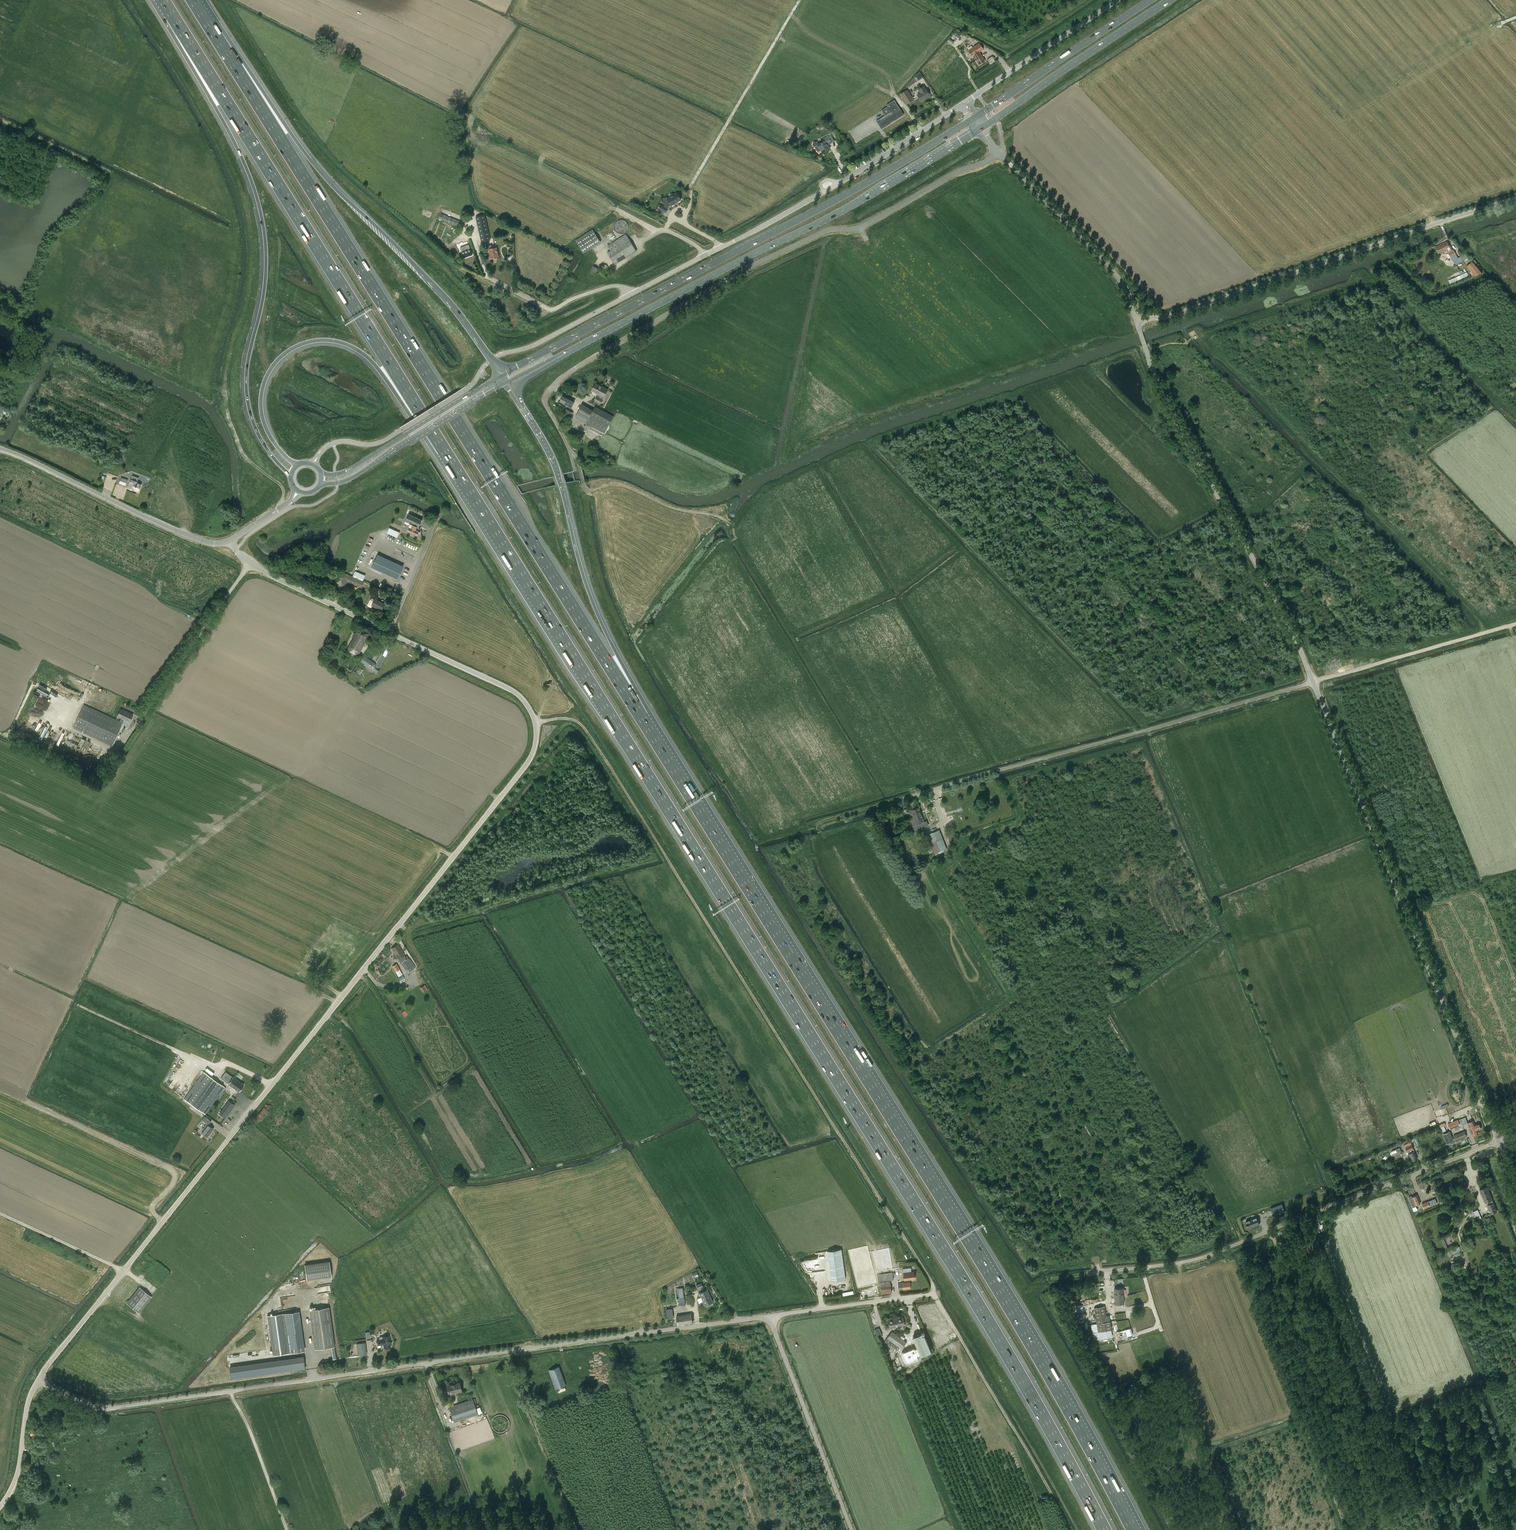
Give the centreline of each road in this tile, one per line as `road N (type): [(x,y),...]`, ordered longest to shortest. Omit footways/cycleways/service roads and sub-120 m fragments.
road 1 (motorway): [(444,450),(993,1330),(1104,1529)]
road 2 (unclassified): [(40,1377),(528,763),(536,720),(518,695),(390,633)]
road 3 (track): [(1071,1529),(908,1243),(586,729),(570,719),(536,722)]
road 4 (motorway): [(1132,1529),(967,1237),(642,718)]
road 5 (motorway): [(642,718),(216,36)]
road 6 (unclassified): [(40,1377),(87,1405),(125,1407),(770,1316)]
road 7 (unclassified): [(586,490),(544,402),(569,372),(759,263),(828,230),(861,227),(999,152)]
road 8 (primary): [(974,118),(501,376)]
road 9 (motorway): [(172,16),(444,450)]
road 10 (unclassified): [(1500,1141),(1315,682)]
road 11 (motorway): [(172,16),(257,200),(266,274),(247,393),(261,440),(291,477)]
road 12 (primary): [(562,355),(981,129)]
road 13 (motorway): [(491,359),(453,306),(343,197),(216,36)]
road 14 (unclassified): [(1106,1273),(1240,1248),(1500,1141)]
road 15 (unclassified): [(916,795),(1315,682)]
road 16 (unclassified): [(1315,682),(1173,411),(1137,322)]
road 17 (unclassified): [(1137,322),(1515,201)]
road 18 (motorway): [(642,718),(584,579),(557,475),(515,399)]
road 19 (motorway): [(300,465),(269,435),(262,394),(279,359),(316,341),(369,358),(444,450)]
road 20 (unclassified): [(0,446),(201,541),(230,541)]
road 21 (unclassified): [(853,1529),(770,1316)]
road 22 (primary): [(981,129),(1168,0)]
road 23 (unclassified): [(1137,322),(1113,269),(999,152)]
road 24 (unclassified): [(632,294),(824,191)]
road 25 (unclassified): [(491,359),(470,387),(385,442),(333,444),(313,464)]
road 26 (primary): [(320,484),(349,479),(505,383)]
road 27 (primary): [(1150,0),(974,118)]
road 28 (track): [(1315,682),(1515,625)]
road 29 (primary): [(501,376),(349,470),(321,473)]
road 30 (unclassified): [(143,720),(252,565)]
road 31 (unclassified): [(968,101),(1119,0)]
road 32 (unclassified): [(770,1316),(933,1294)]
road 33 (unclassified): [(487,276),(550,310),(611,287),(632,294)]
road 34 (unclassified): [(491,359),(632,294)]
road 35 (unclassified): [(390,633),(252,565)]
road 36 (unclassified): [(838,183),(961,105)]
road 37 (unclassified): [(0,1509),(16,1479),(40,1377)]

